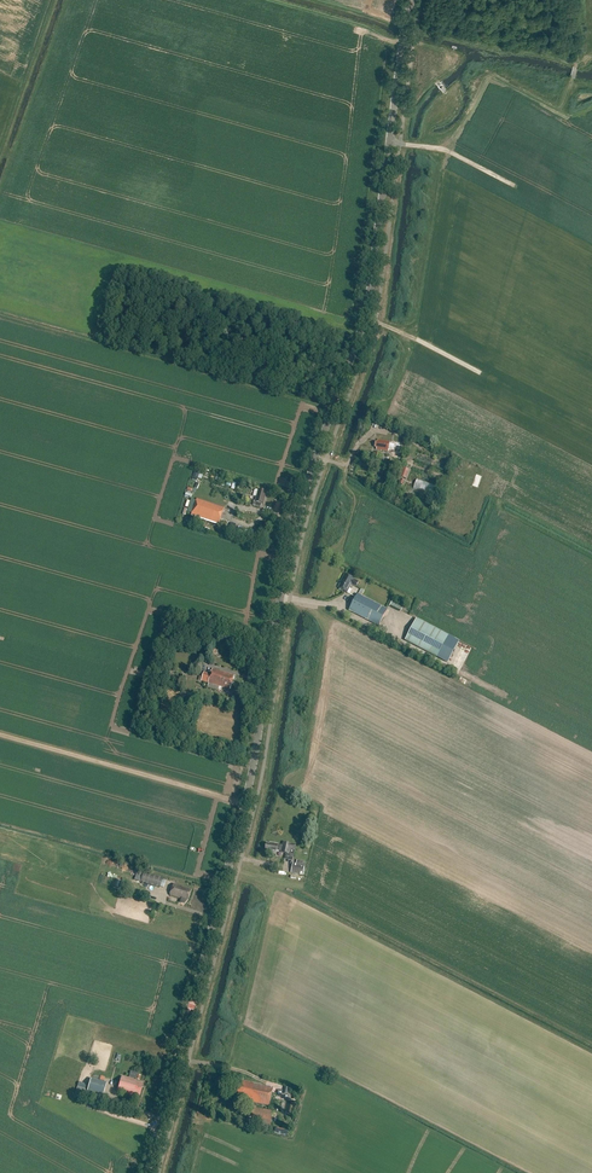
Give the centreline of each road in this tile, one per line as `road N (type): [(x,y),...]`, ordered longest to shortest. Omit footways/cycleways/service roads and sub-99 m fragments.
road 1 (secondary): [(148,1172),(247,792),(288,549),(359,332),(411,0)]
road 2 (track): [(576,66),(415,31)]
road 3 (track): [(513,186),(445,150),(389,143)]
road 4 (track): [(480,374),(363,315)]

